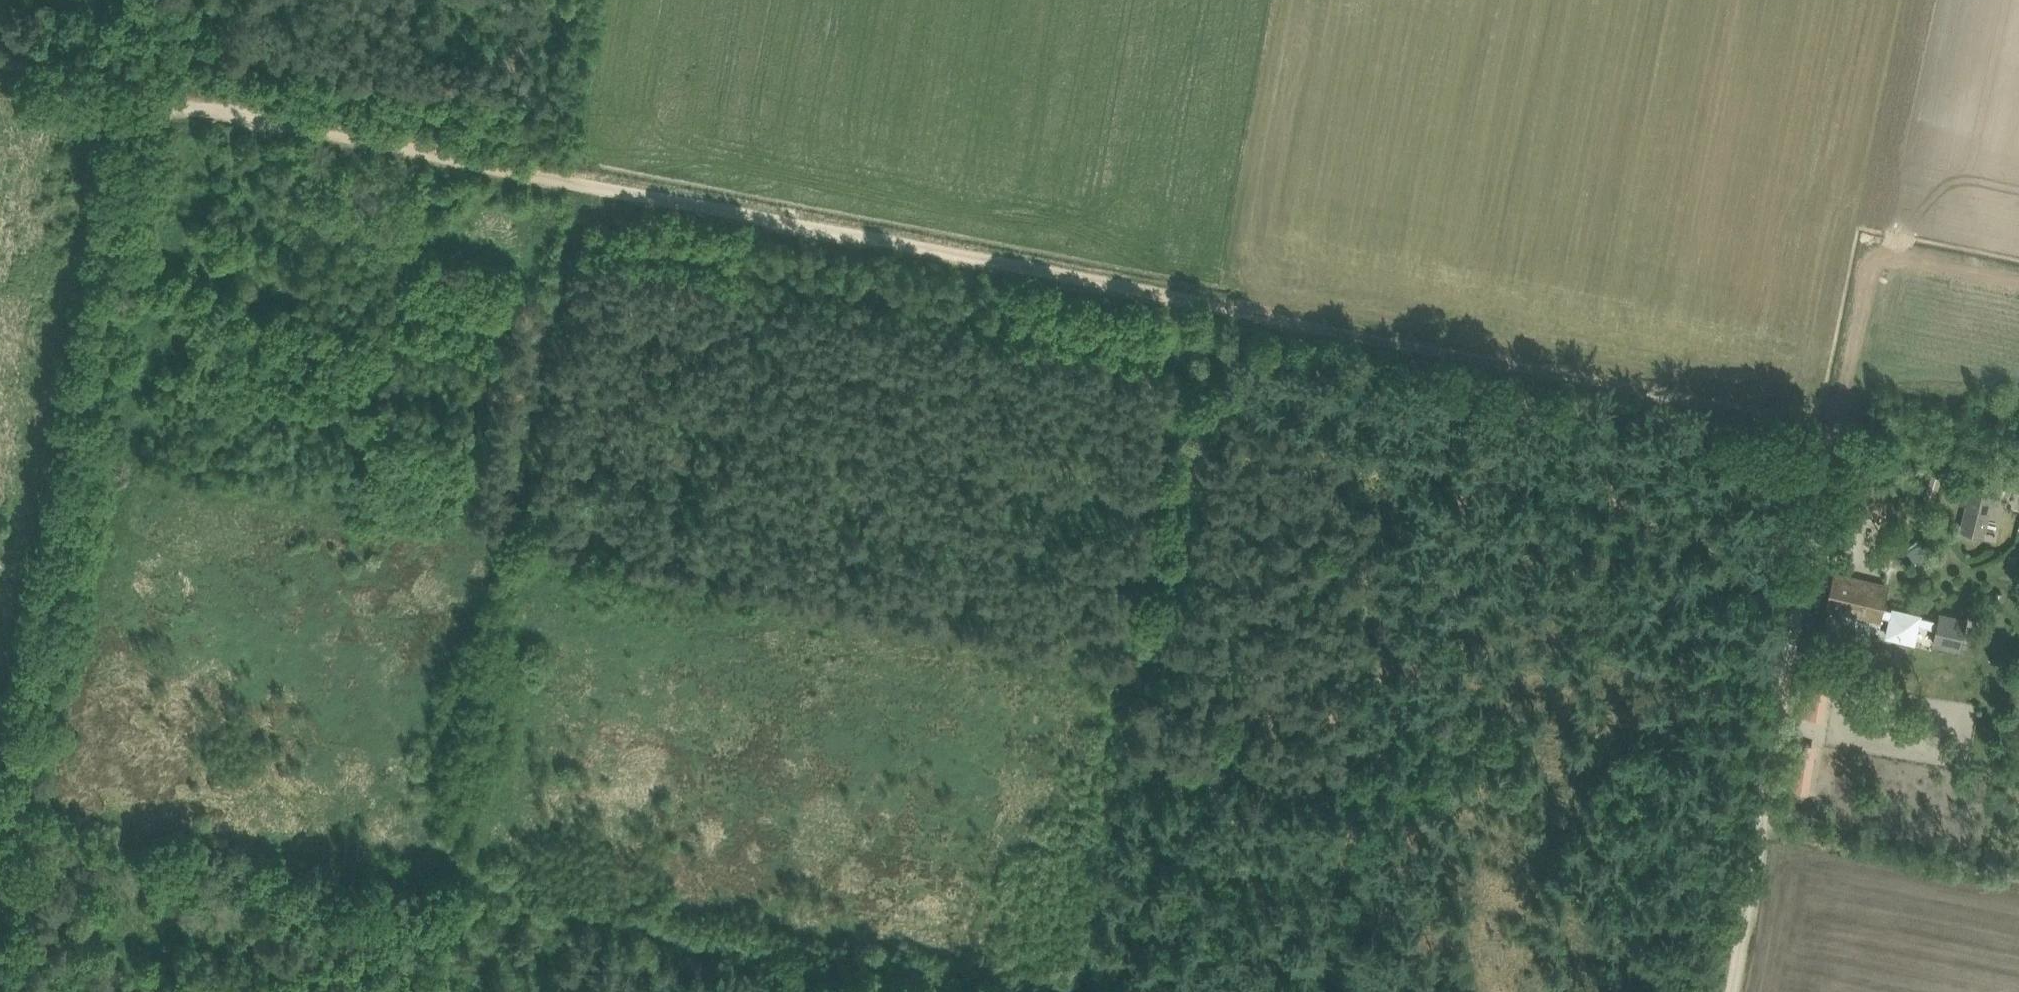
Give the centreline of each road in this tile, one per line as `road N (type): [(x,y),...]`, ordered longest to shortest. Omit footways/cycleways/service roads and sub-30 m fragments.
road 1 (track): [(135,91),(1830,431),(1857,387),(1932,360),(2018,382)]
road 2 (track): [(1722,991),(1830,431)]

